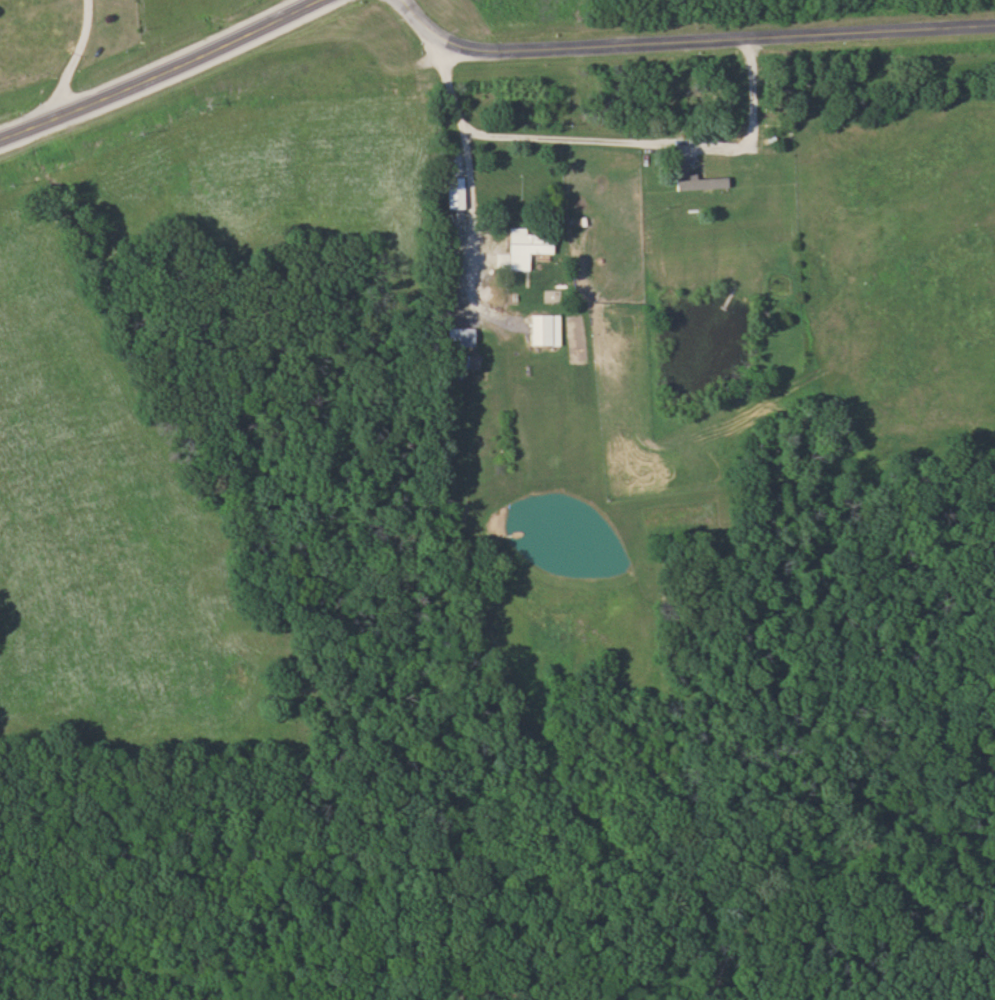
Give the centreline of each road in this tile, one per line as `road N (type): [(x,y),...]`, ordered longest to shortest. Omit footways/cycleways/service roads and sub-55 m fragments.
road 1 (residential): [(994,25),(493,48),(432,33),(402,0)]
road 2 (primary): [(321,0),(208,58),(0,140)]

